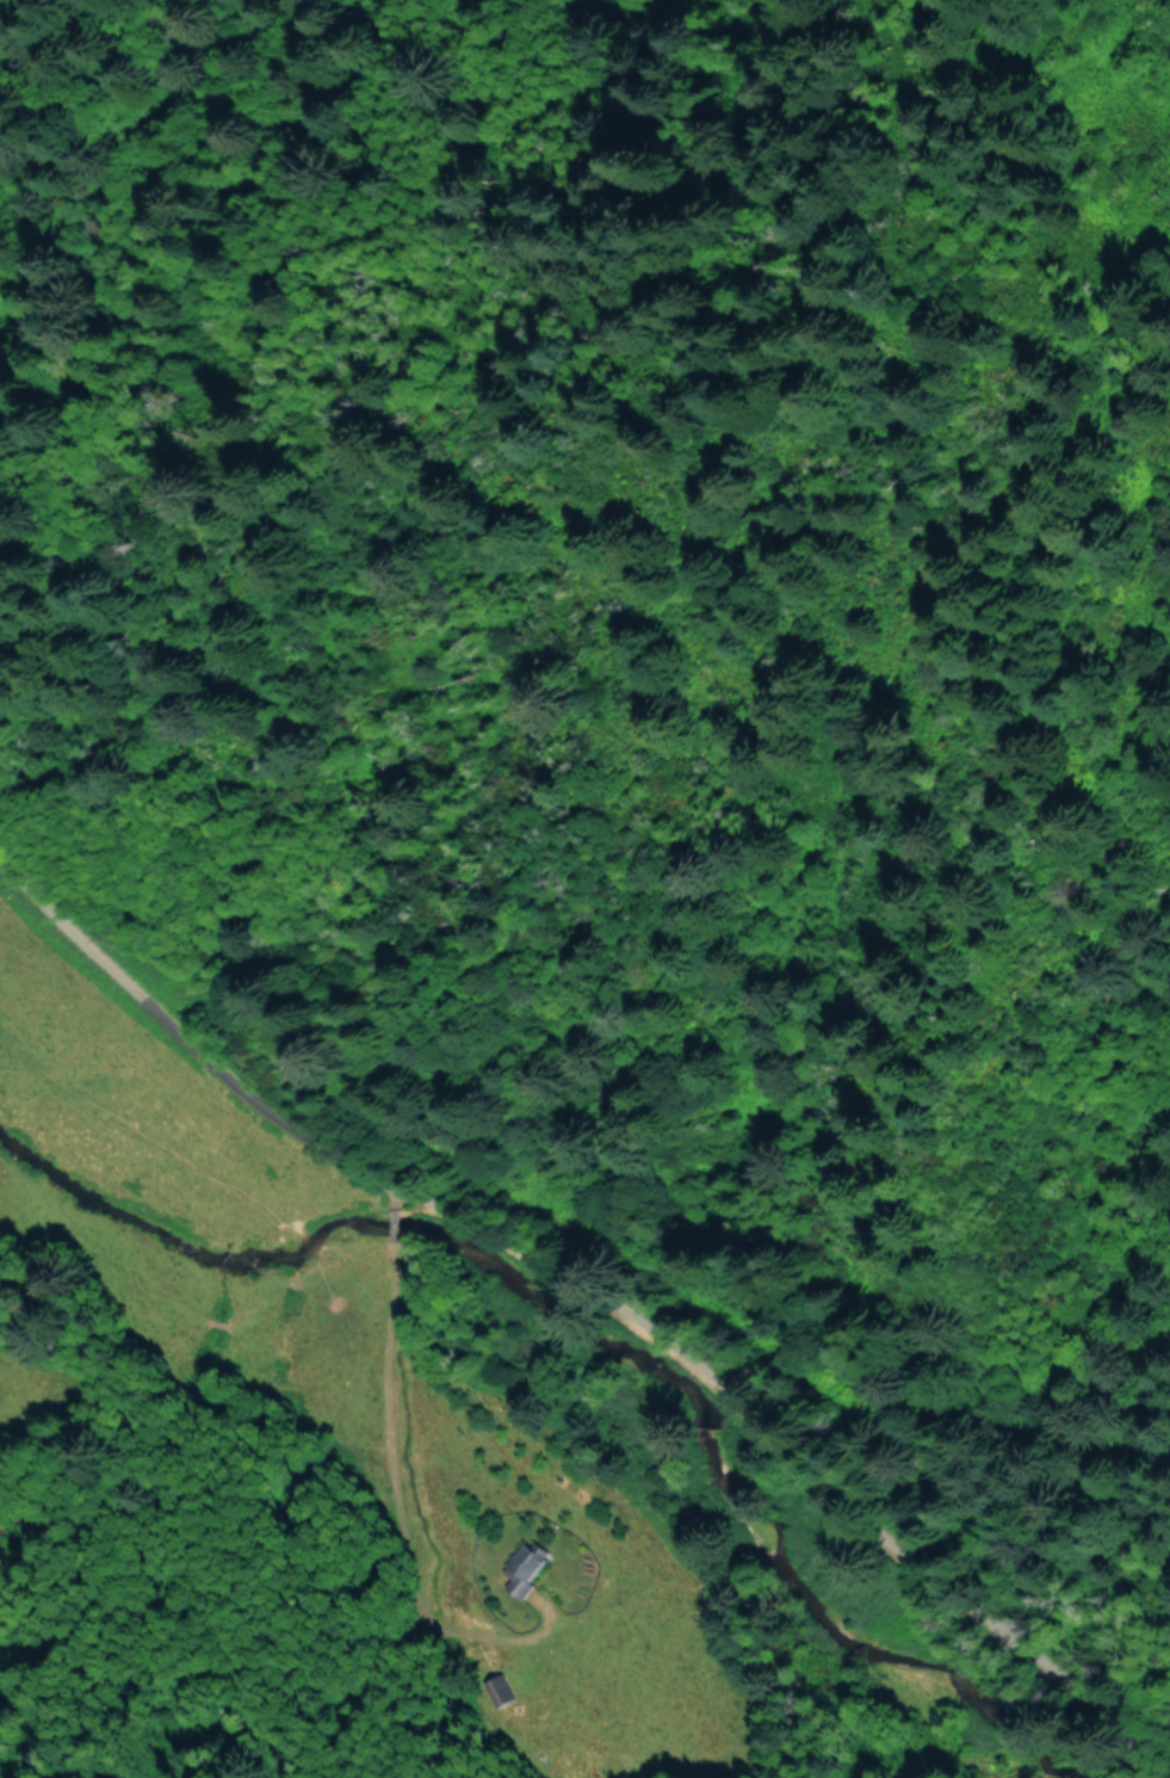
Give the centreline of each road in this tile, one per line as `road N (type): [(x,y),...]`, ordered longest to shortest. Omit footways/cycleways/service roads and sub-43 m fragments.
road 1 (residential): [(0,863),(284,1120),(595,1288),(1048,1669),(1145,1731),(1169,1728)]

